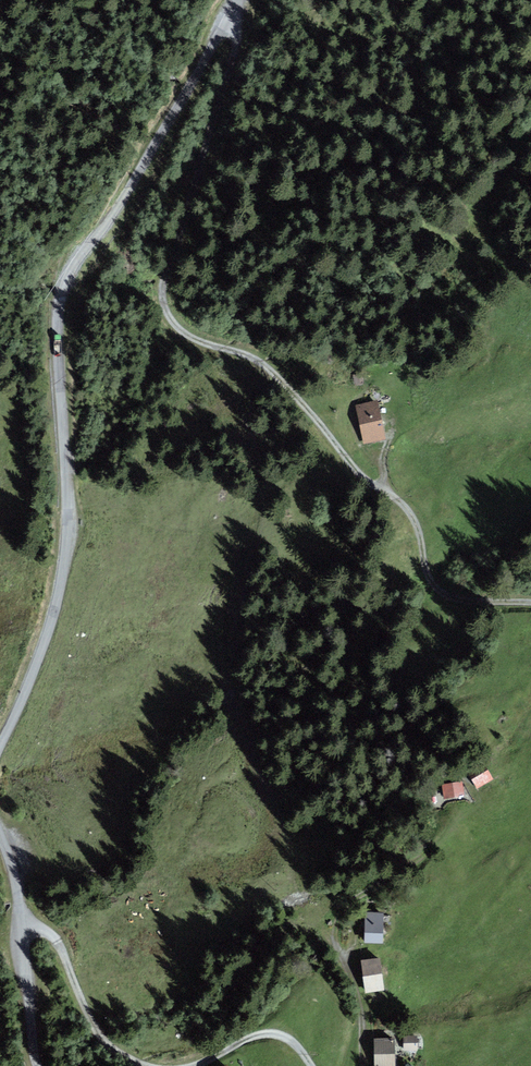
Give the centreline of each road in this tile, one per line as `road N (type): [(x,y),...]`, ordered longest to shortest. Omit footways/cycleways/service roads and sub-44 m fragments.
road 1 (track): [(232,0),(228,54),(158,264),(159,305),(184,338),(236,351),(272,375),(411,515),(437,589),(455,599),(530,603)]
road 2 (unclassified): [(0,745),(46,644),(68,549),(73,452),(60,304),(91,236),(177,105),(232,0)]
road 3 (track): [(364,1065),(360,1007),(335,944),(336,924),(347,904),(430,850)]
road 4 (unclassified): [(40,1065),(0,830)]
road 5 (track): [(18,926),(60,944),(101,1039),(124,1059),(151,1065)]
road 6 (track): [(188,1065),(273,1034),(288,1039),(310,1065)]

